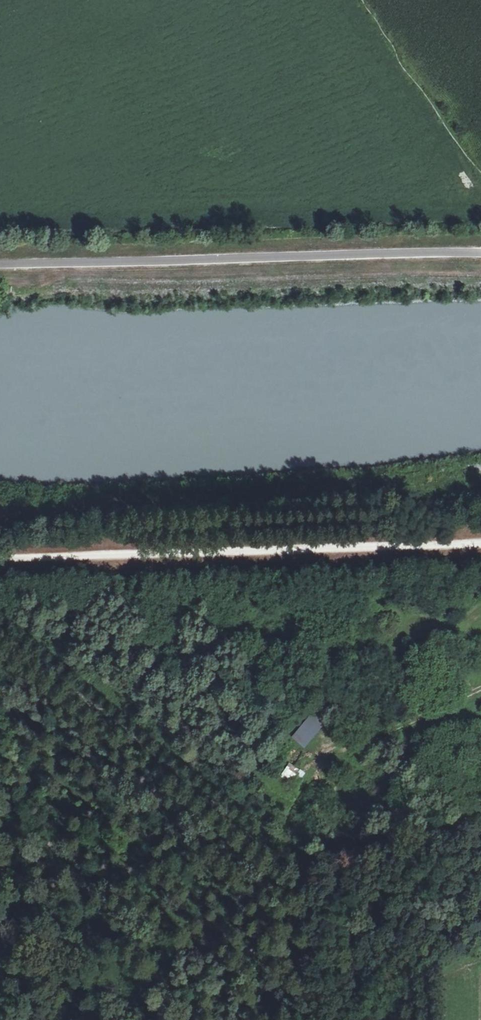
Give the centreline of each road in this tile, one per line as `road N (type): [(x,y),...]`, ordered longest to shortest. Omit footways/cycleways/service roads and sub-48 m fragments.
road 1 (track): [(0,559),(480,540)]

